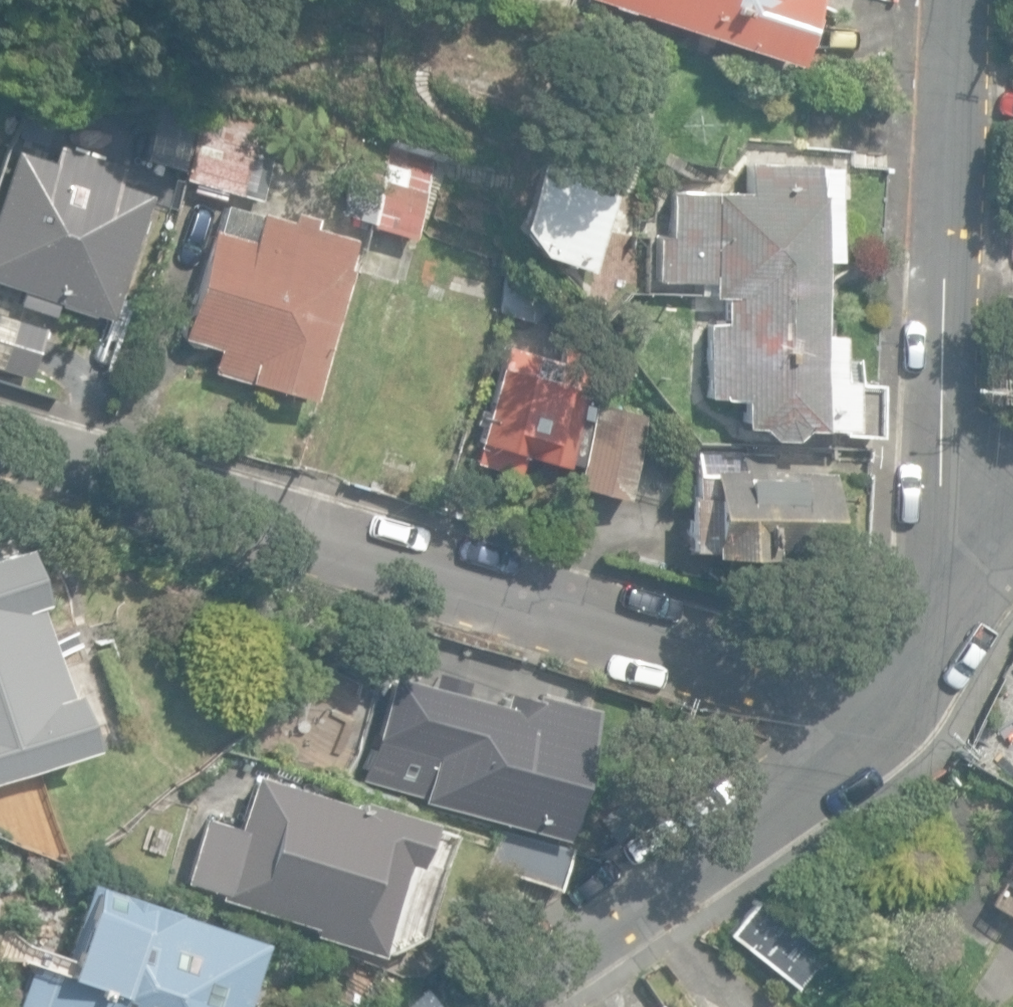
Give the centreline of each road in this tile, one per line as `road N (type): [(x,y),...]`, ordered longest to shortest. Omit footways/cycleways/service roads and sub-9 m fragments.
road 1 (residential): [(0,455),(842,714)]
road 2 (residential): [(953,0),(936,366),(948,515)]
road 3 (residential): [(483,1006),(747,803),(842,714)]
road 4 (residential): [(842,714),(908,624),(948,515)]

